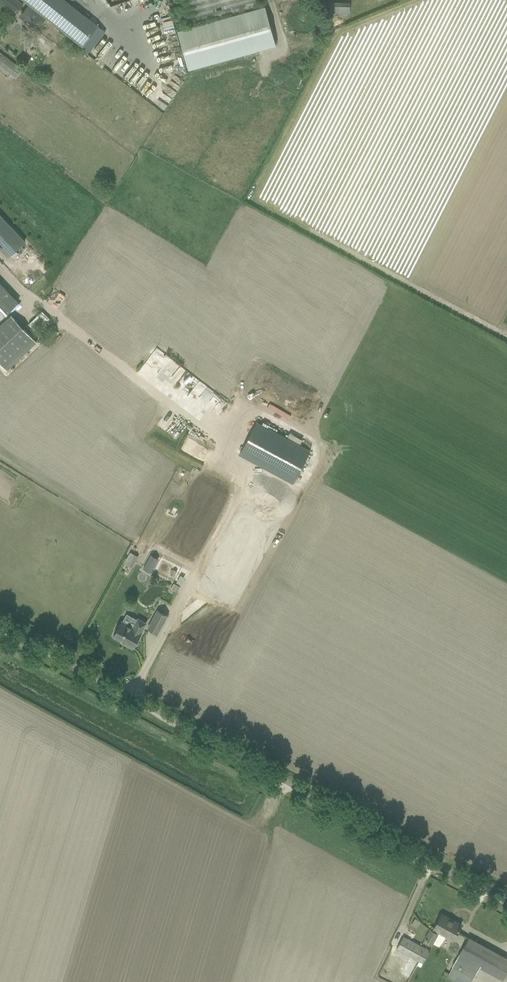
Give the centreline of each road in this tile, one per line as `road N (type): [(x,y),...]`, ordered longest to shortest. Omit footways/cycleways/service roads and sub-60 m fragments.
road 1 (unclassified): [(506,903),(0,627)]

